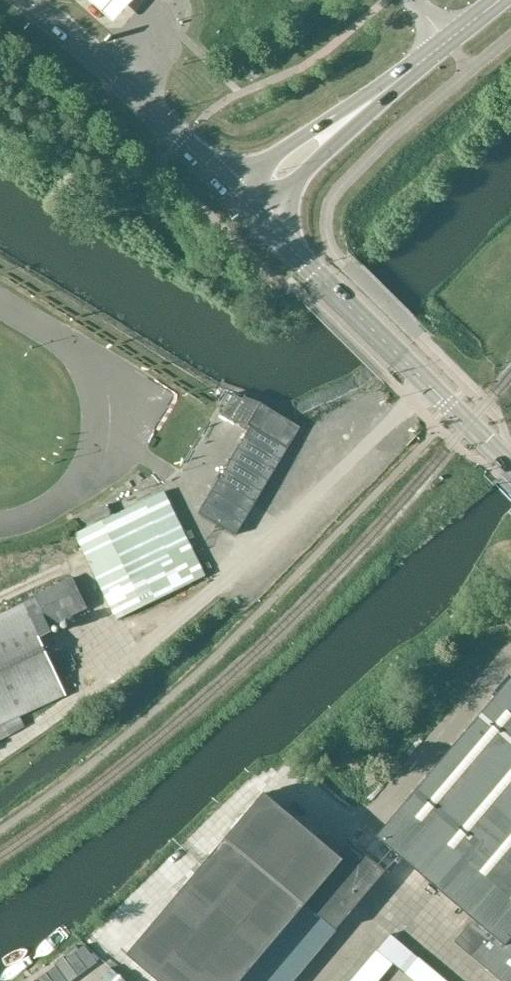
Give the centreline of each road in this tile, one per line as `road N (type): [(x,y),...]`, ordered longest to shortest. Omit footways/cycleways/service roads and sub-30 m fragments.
road 1 (tertiary): [(510,466),(241,202)]
road 2 (primary): [(241,202),(23,0)]
road 3 (primary): [(241,202),(447,42)]

